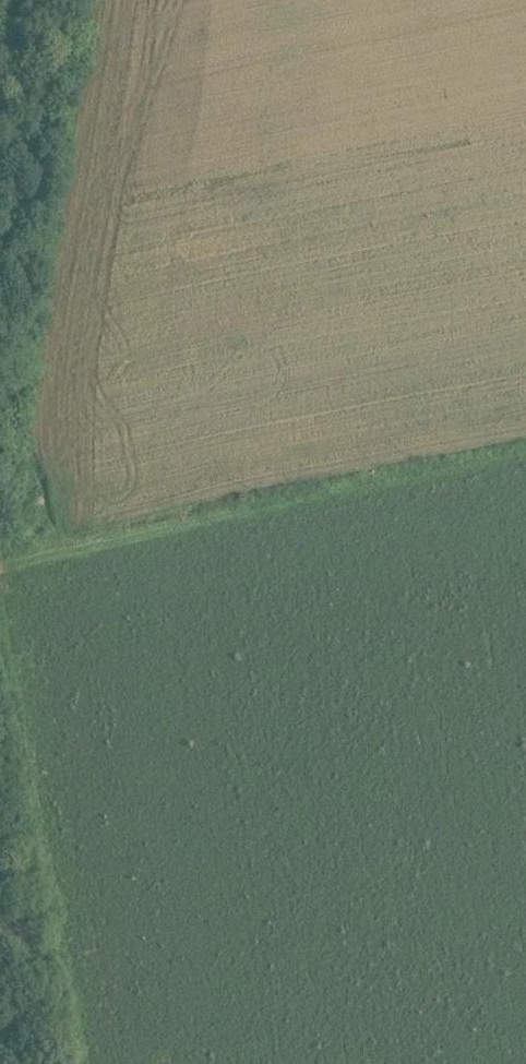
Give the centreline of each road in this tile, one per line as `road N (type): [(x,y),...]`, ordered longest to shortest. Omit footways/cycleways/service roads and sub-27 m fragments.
road 1 (track): [(525,455),(0,571)]

